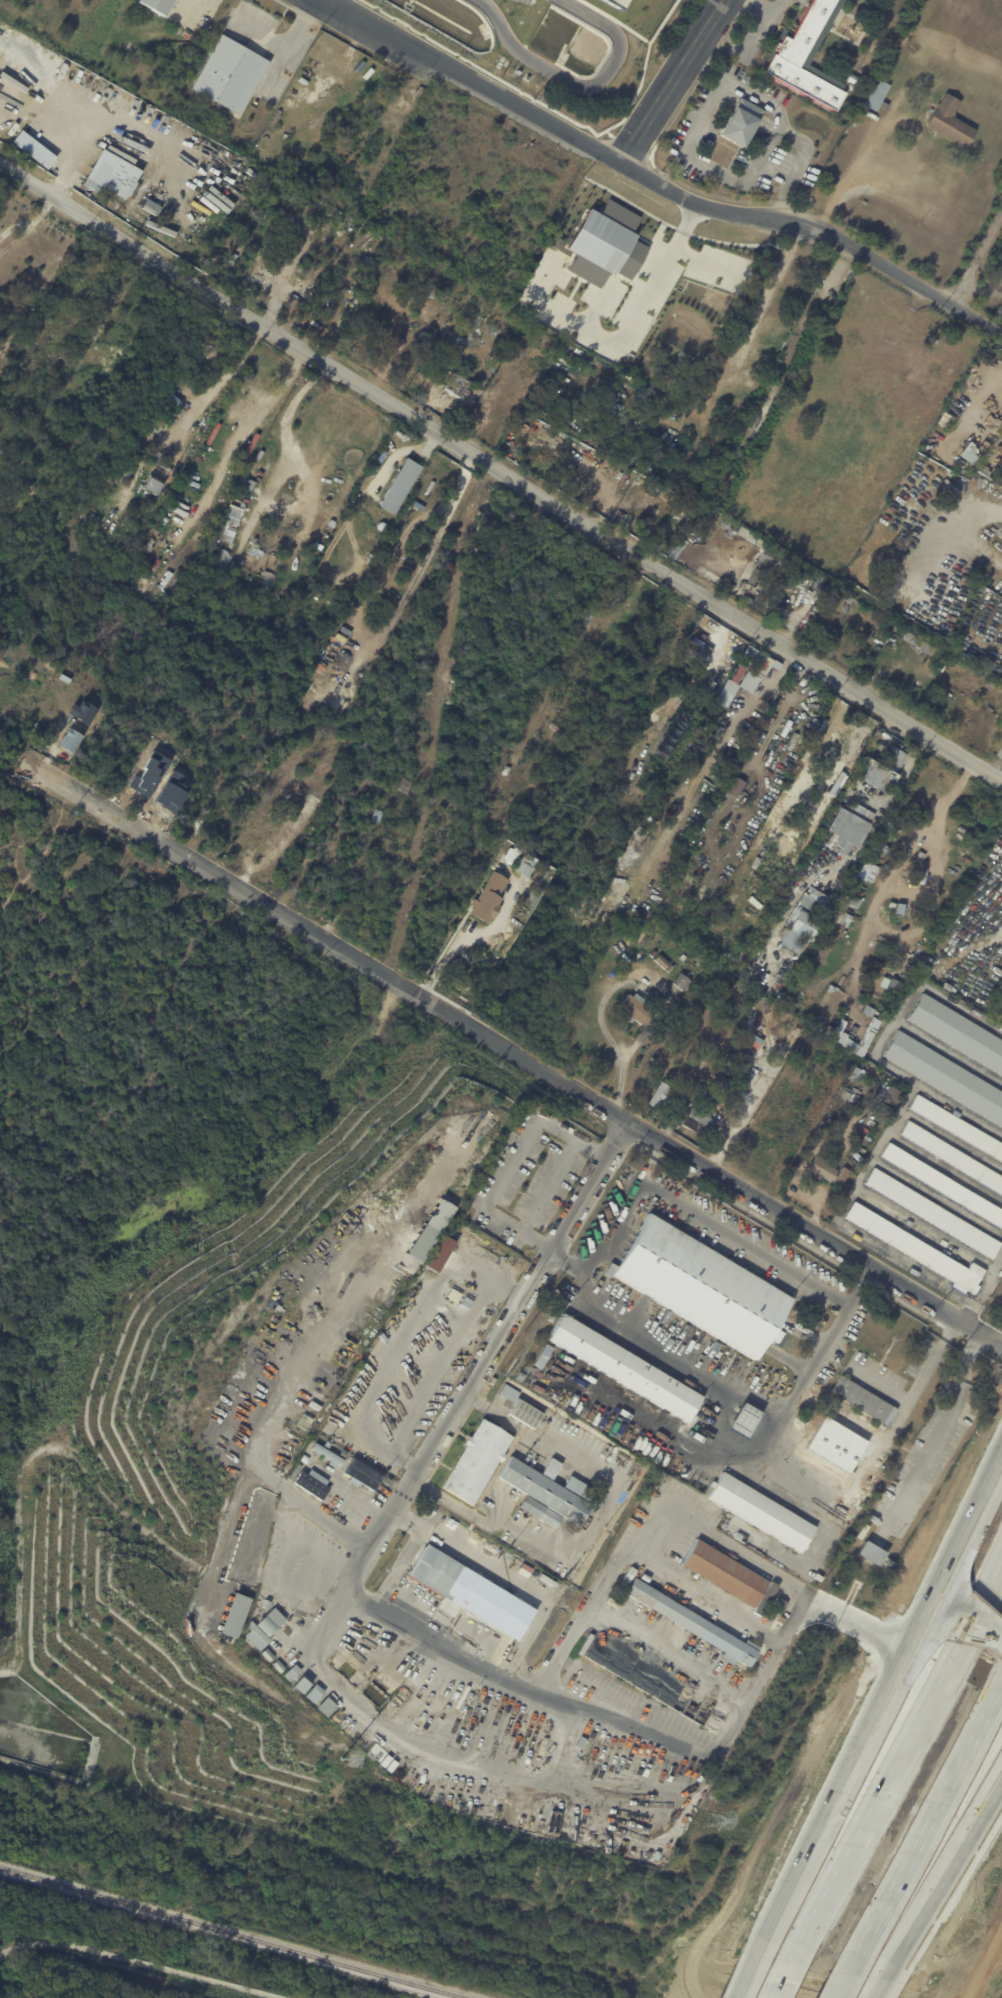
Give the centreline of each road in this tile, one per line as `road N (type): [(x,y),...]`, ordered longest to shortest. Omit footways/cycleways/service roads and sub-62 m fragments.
road 1 (residential): [(0,162),(1001,780)]
road 2 (residential): [(95,798),(1001,1345)]
road 3 (residential): [(311,0),(439,60),(690,203),(823,229),(1001,332)]
road 4 (secondary): [(1001,1474),(757,1953)]
road 5 (motorway): [(1001,1587),(791,1960)]
road 6 (motorway): [(846,1973),(1001,1695)]
road 7 (residential): [(725,0),(620,163)]
road 8 (secondary): [(884,1976),(979,1822)]

